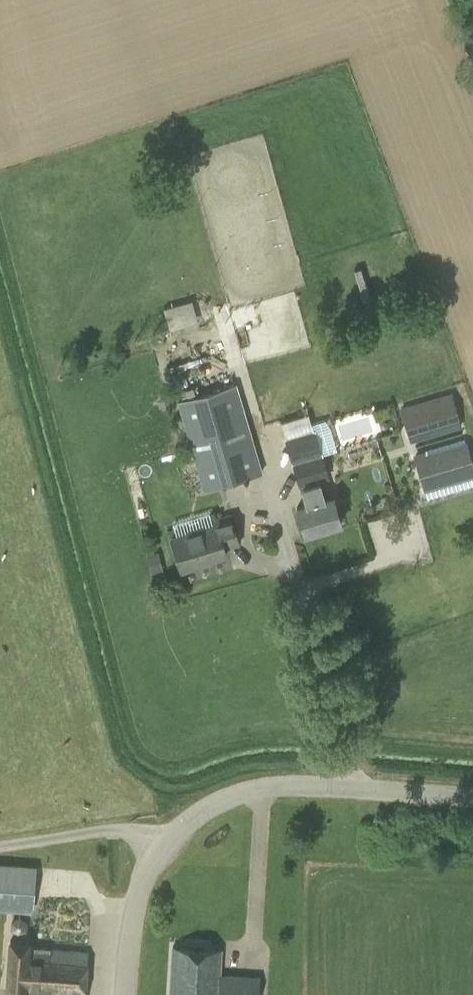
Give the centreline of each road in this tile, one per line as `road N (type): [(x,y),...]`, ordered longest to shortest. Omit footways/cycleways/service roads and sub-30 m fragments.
road 1 (unclassified): [(472,797),(297,784),(246,789),(174,831)]
road 2 (unclassified): [(121,994),(127,921),(147,868),(174,831)]

